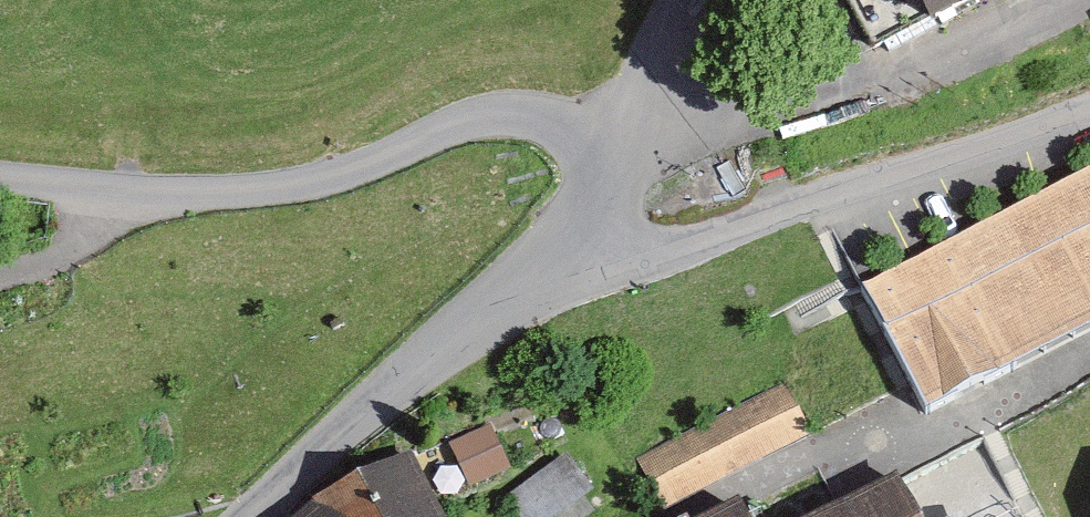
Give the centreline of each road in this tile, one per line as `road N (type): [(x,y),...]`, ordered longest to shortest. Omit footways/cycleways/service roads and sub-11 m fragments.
road 1 (residential): [(0,178),(122,193),(280,188),(320,181),(497,114),(547,119),(616,146)]
road 2 (unclassified): [(553,258),(623,257),(707,243),(1089,105)]
road 3 (residential): [(553,258),(412,371),(252,516)]
road 4 (unclassified): [(677,0),(616,146)]
road 5 (residential): [(616,146),(553,258)]

